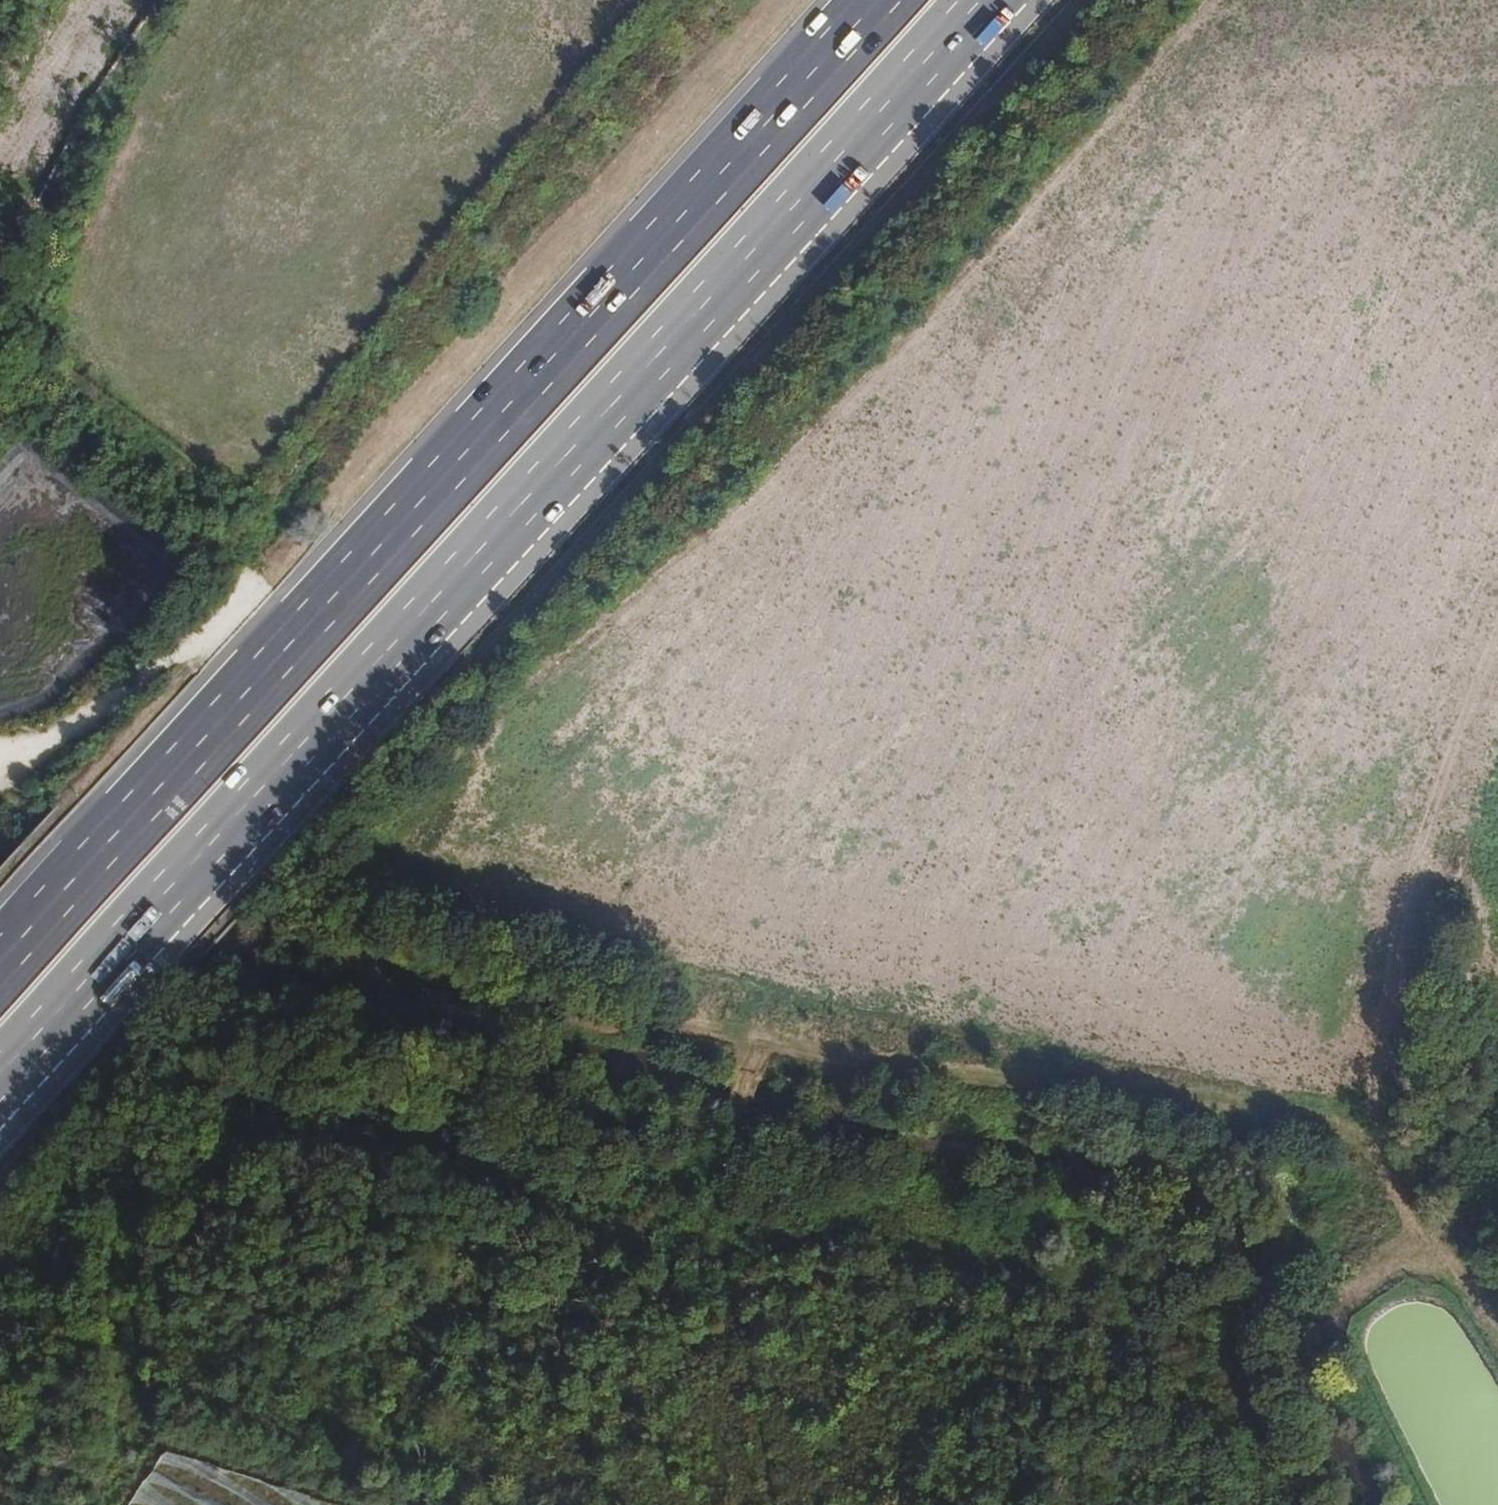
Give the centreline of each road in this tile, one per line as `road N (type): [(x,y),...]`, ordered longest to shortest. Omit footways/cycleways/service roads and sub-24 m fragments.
road 1 (motorway): [(0,1088),(990,0)]
road 2 (motorway): [(876,0),(0,962)]
road 3 (track): [(1497,1329),(1345,1107)]

